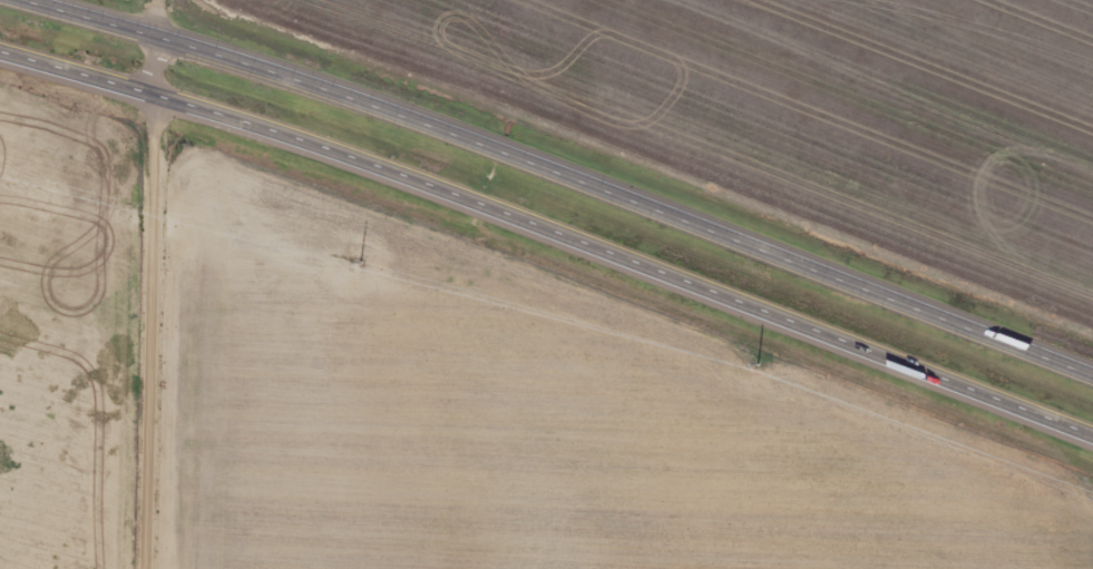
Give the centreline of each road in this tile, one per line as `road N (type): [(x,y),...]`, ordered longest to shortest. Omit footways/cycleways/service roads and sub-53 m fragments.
road 1 (trunk): [(0,59),(309,146),(1092,444)]
road 2 (trunk): [(1092,372),(437,122),(31,0)]
road 3 (residential): [(147,568),(158,35)]

